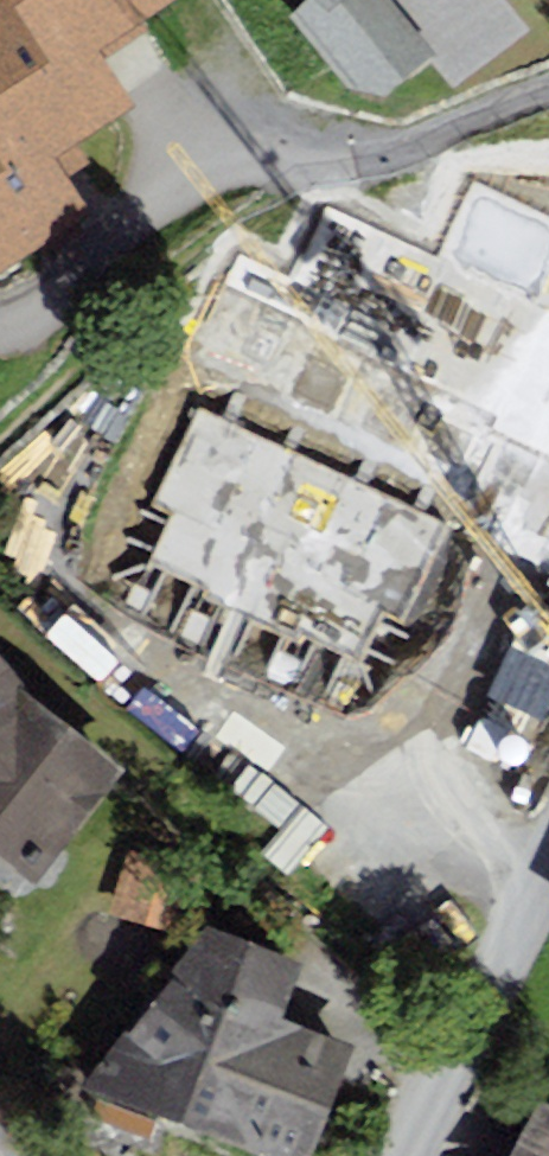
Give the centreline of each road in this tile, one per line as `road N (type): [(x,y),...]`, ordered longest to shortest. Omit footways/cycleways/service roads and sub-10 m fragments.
road 1 (track): [(320,183),(208,241),(0,439)]
road 2 (residential): [(404,1155),(548,874)]

